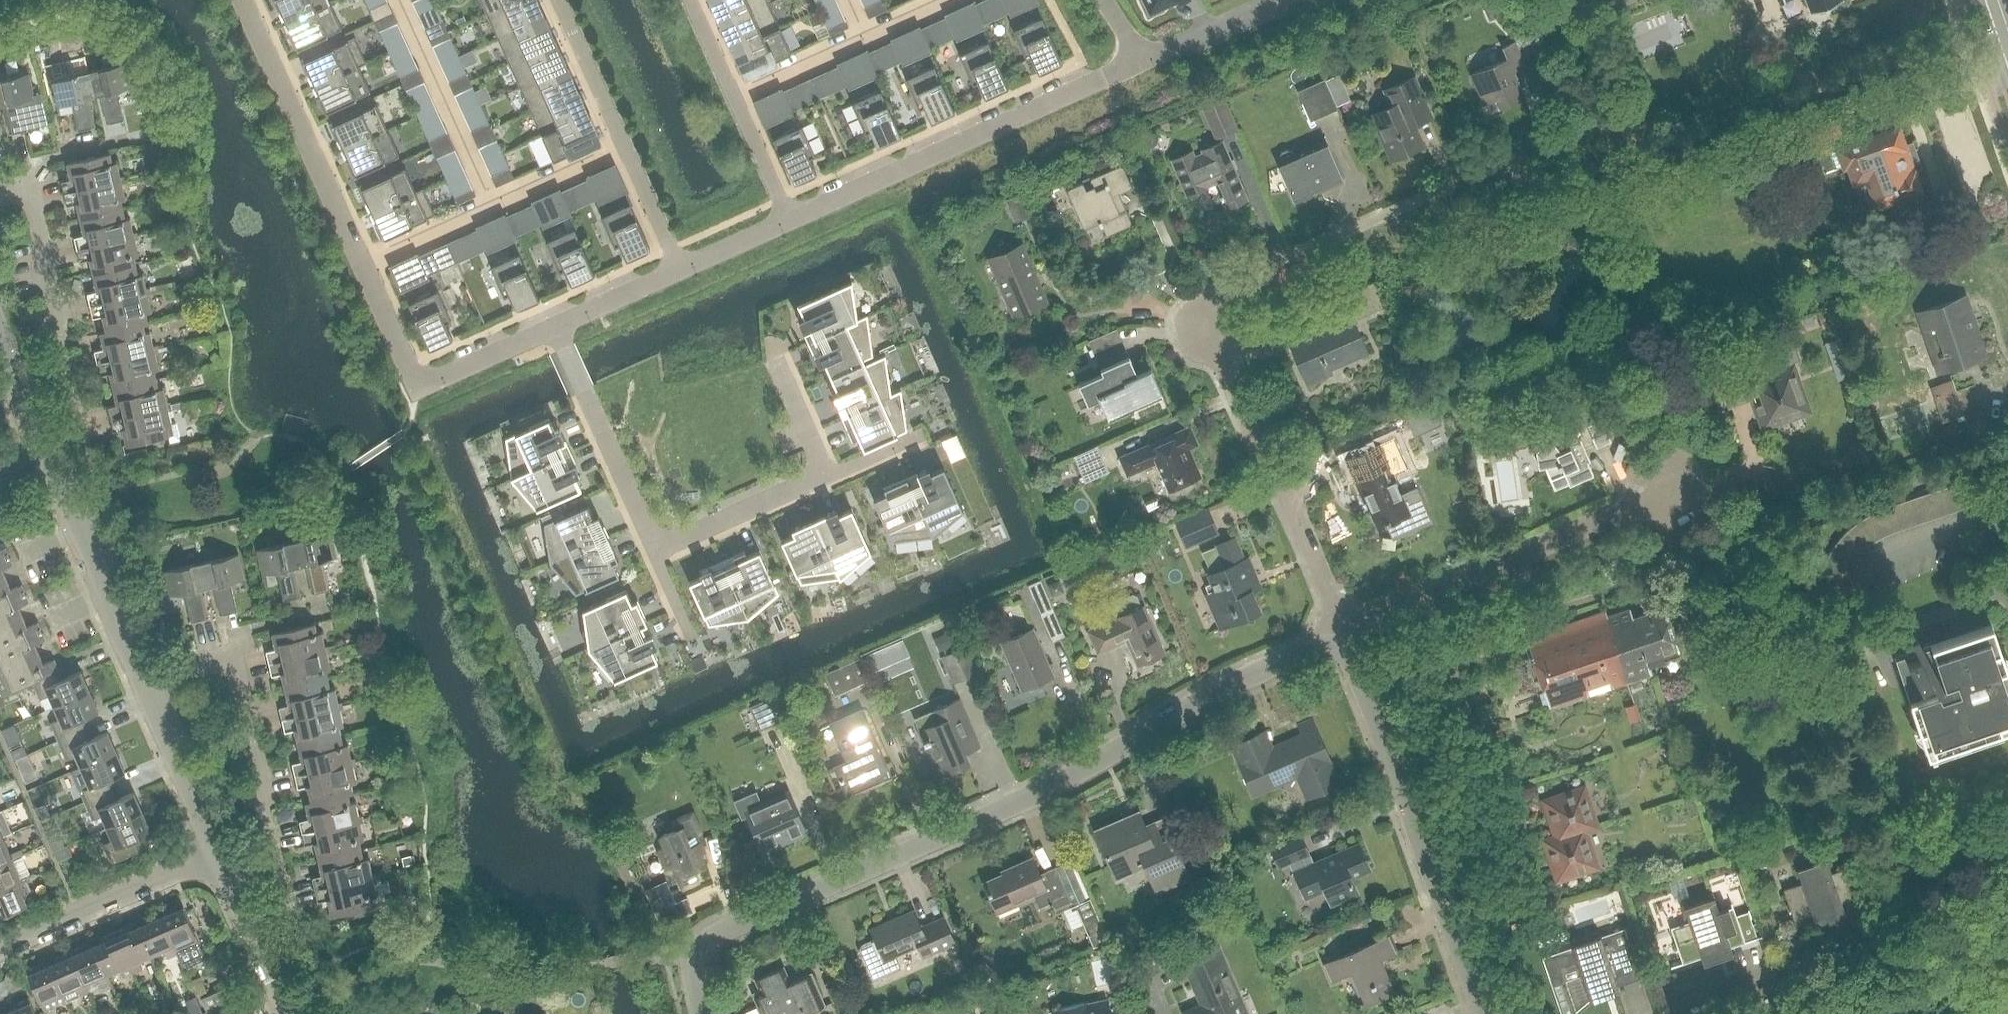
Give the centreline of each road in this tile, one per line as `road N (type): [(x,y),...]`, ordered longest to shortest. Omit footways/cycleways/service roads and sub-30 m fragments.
road 1 (residential): [(701,1013),(698,955),(717,936),(1049,791),(1221,693),(1346,638)]
road 2 (unclassified): [(1600,586),(2007,450)]
road 3 (residential): [(241,0),(417,388)]
road 4 (track): [(1586,171),(1973,40)]
road 5 (residential): [(1483,1013),(1346,638)]
road 6 (residential): [(1141,59),(789,221)]
road 7 (residential): [(1346,638),(1667,493)]
road 8 (residential): [(1346,638),(1206,317)]
road 9 (residential): [(558,0),(679,269)]
road 10 (residential): [(294,924),(230,661)]
road 11 (residential): [(144,689),(45,456)]
road 12 (residential): [(82,437),(30,191)]
road 13 (residential): [(554,326),(656,549)]
road 14 (residential): [(789,221),(688,0)]
road 15 (residential): [(219,860),(0,951)]
road 16 (residential): [(219,860),(144,689)]
road 17 (residential): [(656,549),(825,475)]
road 18 (residential): [(289,1013),(219,860)]
road 19 (residential): [(554,326),(417,388)]
road 20 (residential): [(1279,0),(1141,59)]
road 21 (residential): [(679,269),(554,326)]
road 22 (residential): [(230,661),(240,636),(338,615)]
road 23 (residential): [(825,475),(775,360)]
road 24 (residential): [(30,191),(32,163),(126,141)]

